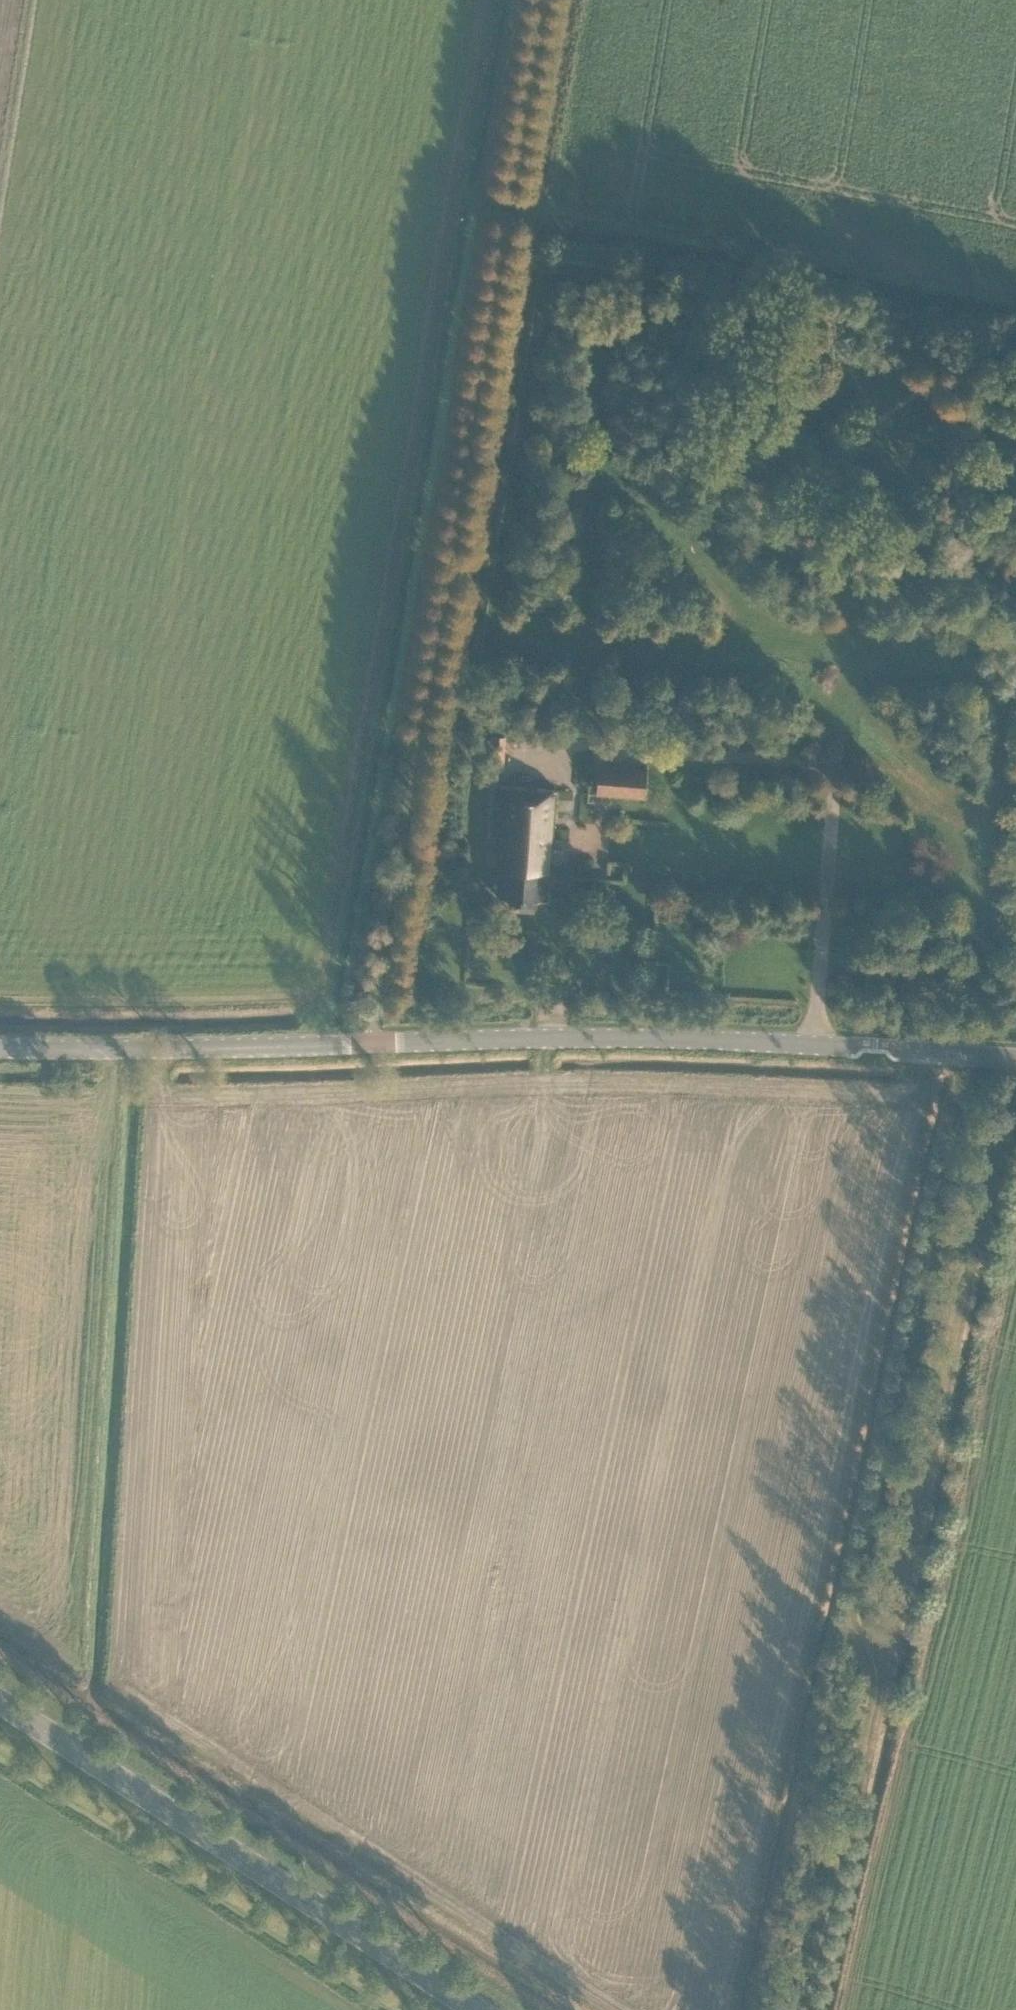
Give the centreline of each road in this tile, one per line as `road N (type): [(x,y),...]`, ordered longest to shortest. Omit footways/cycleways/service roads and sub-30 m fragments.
road 1 (tertiary): [(1015,1058),(621,1038),(0,1044)]
road 2 (primary): [(482,2009),(0,1698)]

